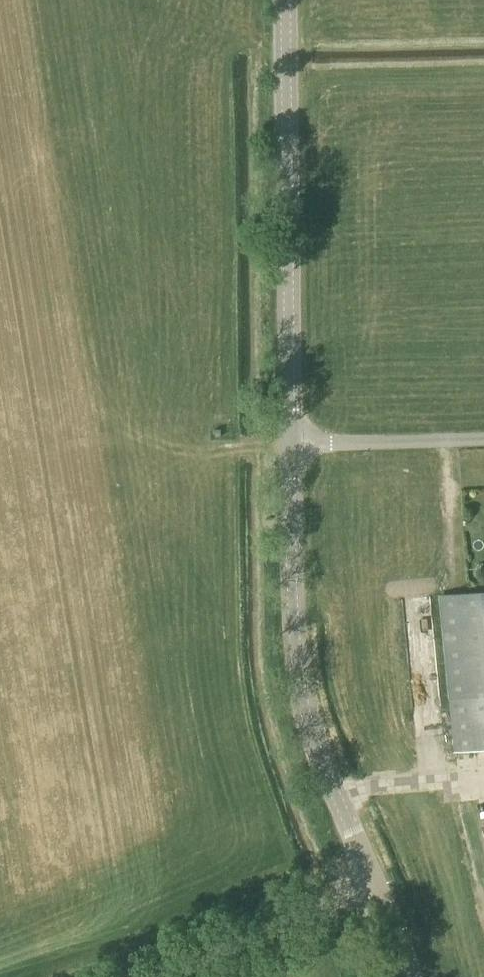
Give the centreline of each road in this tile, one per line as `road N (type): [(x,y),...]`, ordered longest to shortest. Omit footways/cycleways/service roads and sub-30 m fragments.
road 1 (tertiary): [(371,885),(309,740),(296,670),(290,449)]
road 2 (tertiary): [(290,449),(285,0)]
road 3 (unclassified): [(371,885),(164,976)]
road 4 (unclassified): [(290,449),(483,445)]

